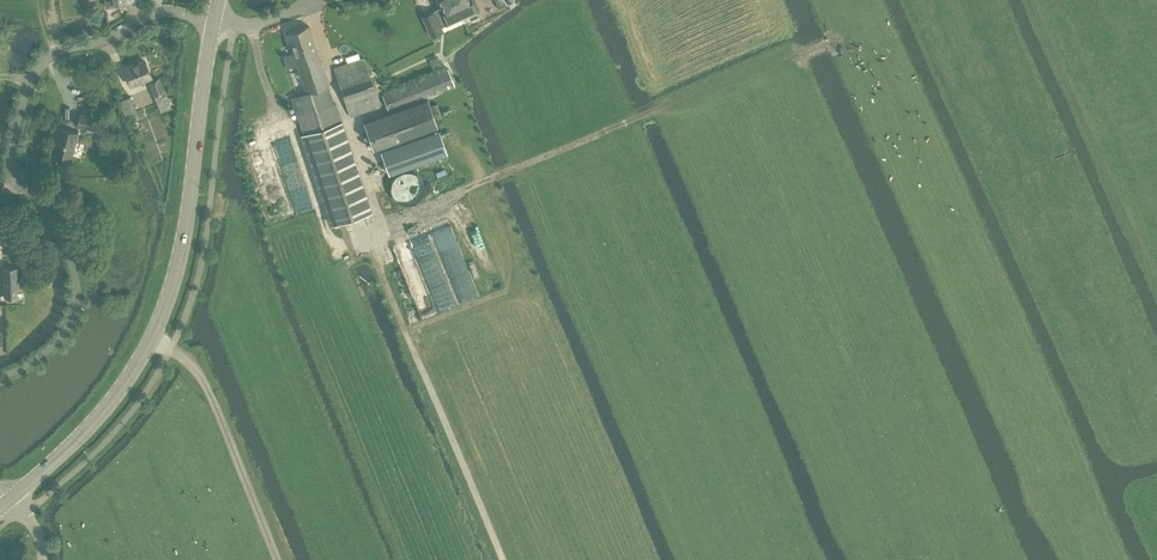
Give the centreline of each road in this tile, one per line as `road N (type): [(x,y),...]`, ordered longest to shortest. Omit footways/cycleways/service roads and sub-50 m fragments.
road 1 (unclassified): [(0,380),(64,335),(77,291),(62,240),(12,170),(30,82),(59,50),(100,42),(156,13),(214,21)]
road 2 (tertiary): [(11,498),(97,418),(158,321),(183,242),(214,21)]
road 3 (track): [(366,537),(235,212),(209,208)]
road 4 (track): [(503,559),(369,242)]
road 5 (track): [(277,559),(193,364),(150,340)]

